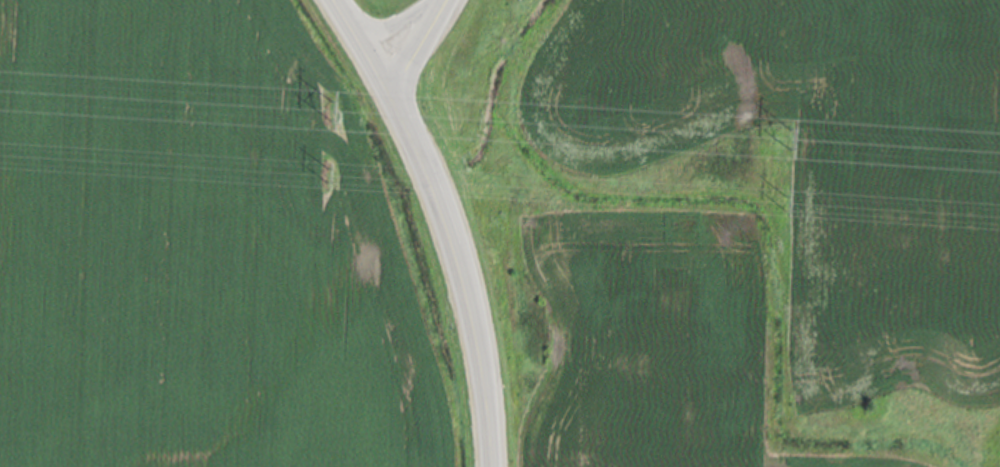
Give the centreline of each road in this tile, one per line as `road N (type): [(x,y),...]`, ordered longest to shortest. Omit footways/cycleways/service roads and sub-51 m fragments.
road 1 (primary): [(494,466),(481,356),(450,239),(379,75)]

